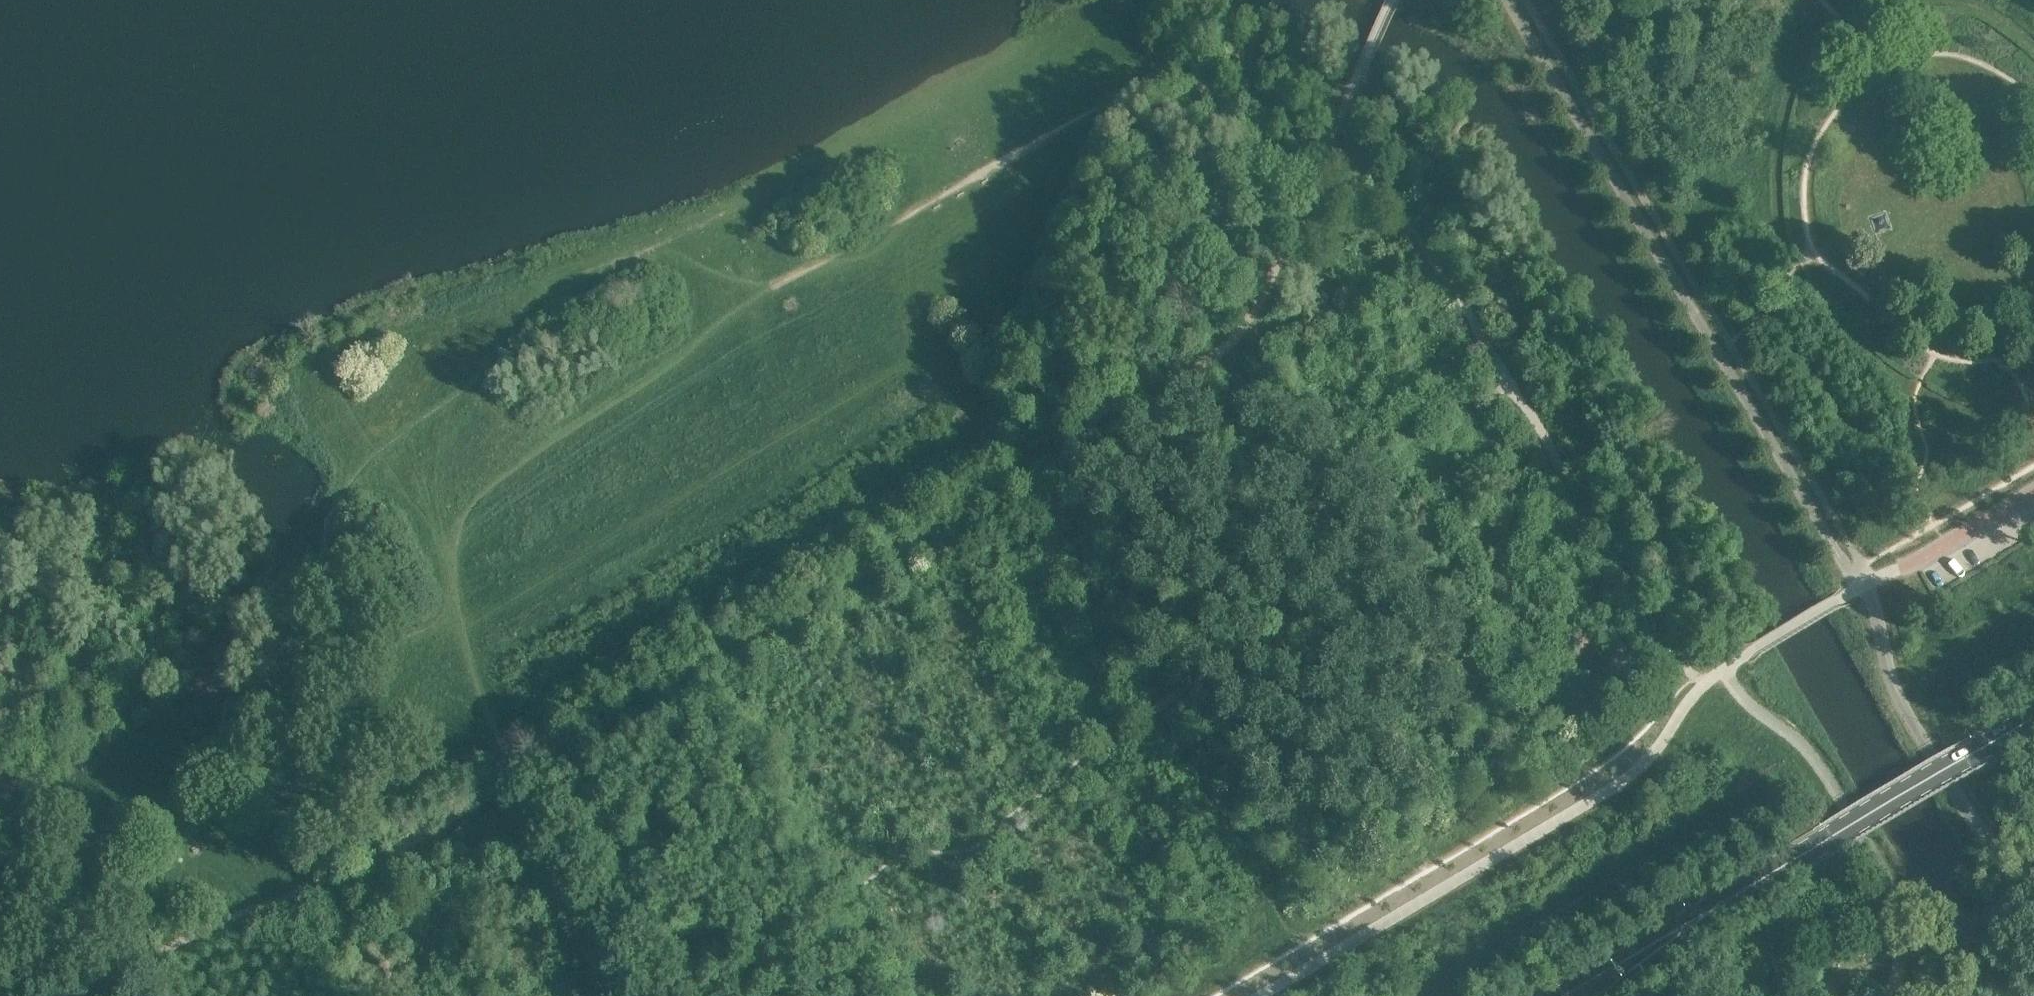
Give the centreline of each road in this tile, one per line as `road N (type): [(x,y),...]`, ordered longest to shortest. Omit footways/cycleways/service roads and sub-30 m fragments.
road 1 (secondary): [(1707,915),(2033,716)]
road 2 (secondary): [(1707,915),(1538,995)]
road 3 (secondary): [(1613,995),(1707,915)]

